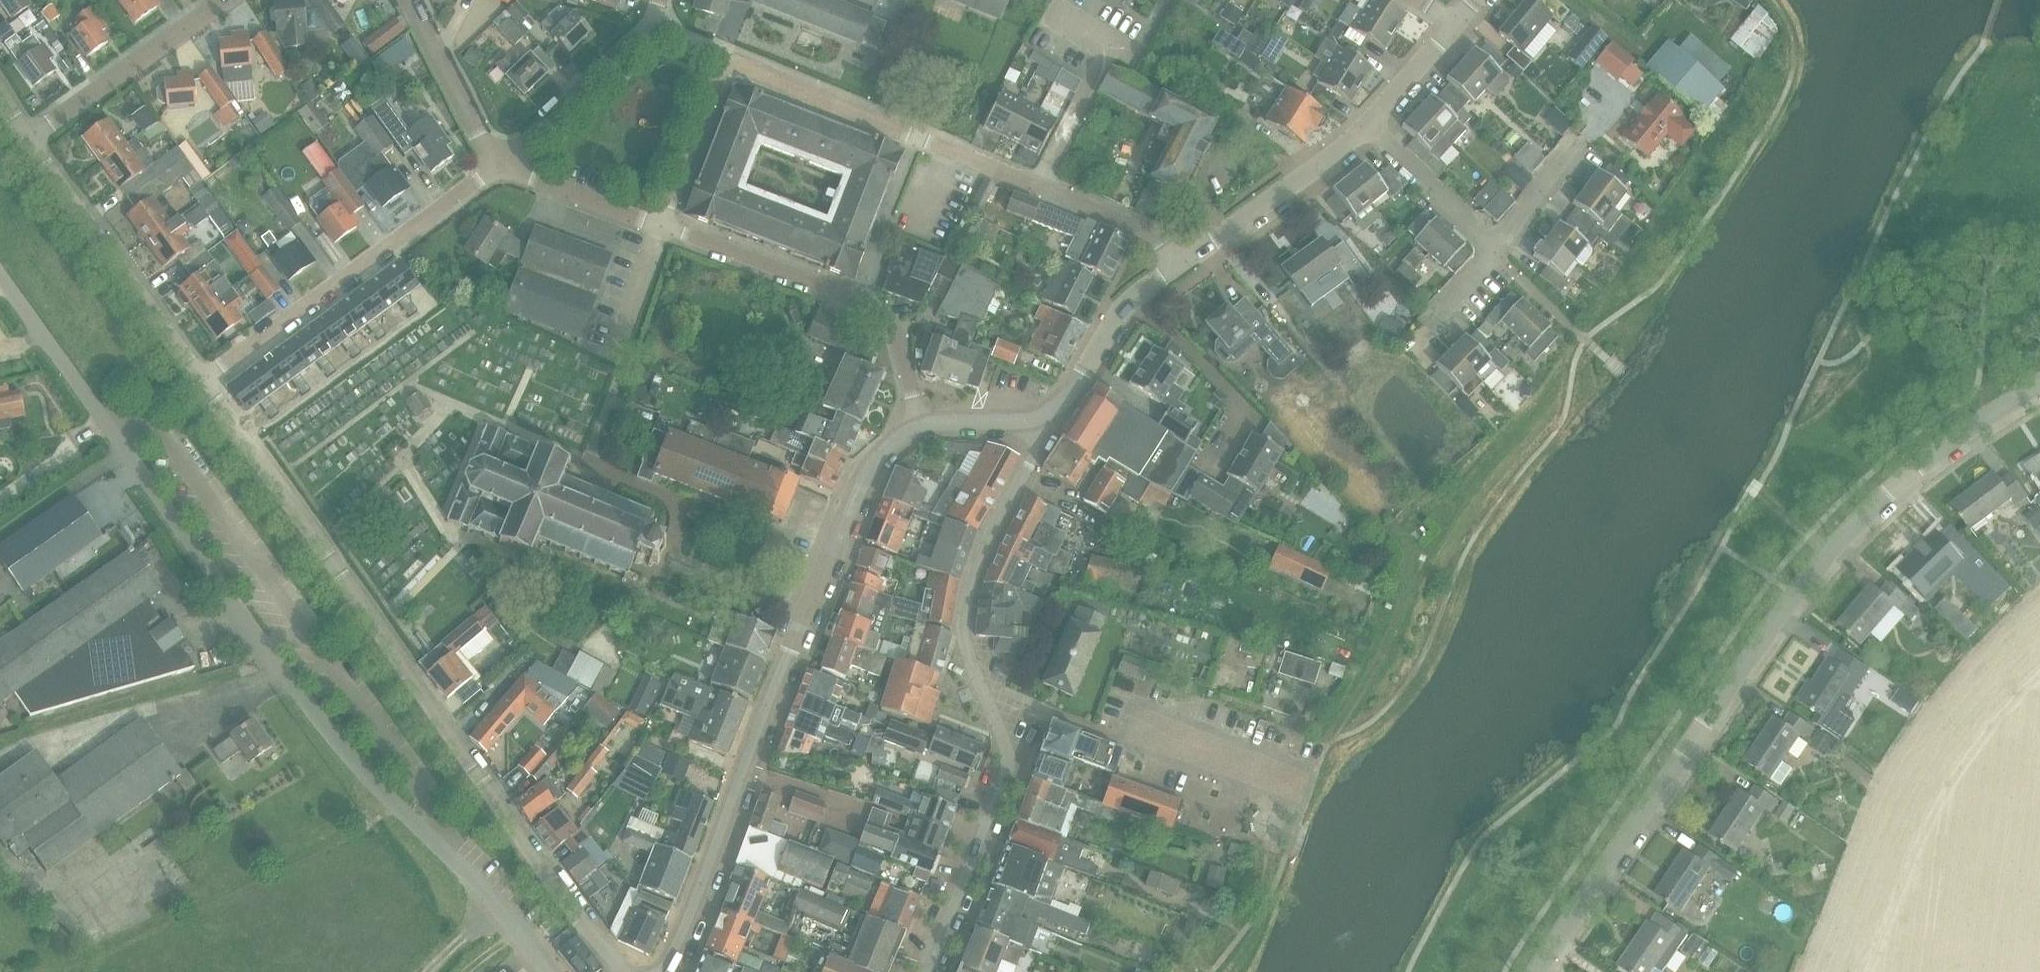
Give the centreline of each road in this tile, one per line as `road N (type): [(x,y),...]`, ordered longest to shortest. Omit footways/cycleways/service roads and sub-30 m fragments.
road 1 (tertiary): [(501,908),(377,787),(302,697),(0,276)]
road 2 (residential): [(1538,971),(1795,594),(1904,478),(2039,388)]
road 3 (residential): [(621,971),(210,383)]
road 4 (residential): [(1178,268),(1153,234),(733,63),(673,234)]
road 5 (residential): [(919,428),(893,444),(866,478),(690,916),(658,971)]
road 6 (tertiary): [(927,971),(1005,782),(1006,754),(963,620),(986,542),(1030,464),(1038,419)]
road 7 (residential): [(210,383),(495,166)]
road 8 (residential): [(673,234),(876,307),(890,320),(919,428)]
road 9 (residential): [(210,383),(34,137)]
road 10 (residential): [(585,462),(673,234)]
road 11 (tertiary): [(1178,268),(1370,126)]
road 12 (residential): [(34,137),(226,0)]
road 13 (residential): [(495,166),(650,25),(658,0)]
road 14 (tertiary): [(1038,419),(1070,395),(1129,302),(1178,268)]
road 15 (residential): [(673,234),(495,166)]
road 16 (residential): [(495,166),(409,0)]
road 17 (residential): [(1497,253),(1370,126)]
road 18 (tertiary): [(1370,126),(1455,26)]
road 19 (residential): [(1497,253),(1578,150)]

